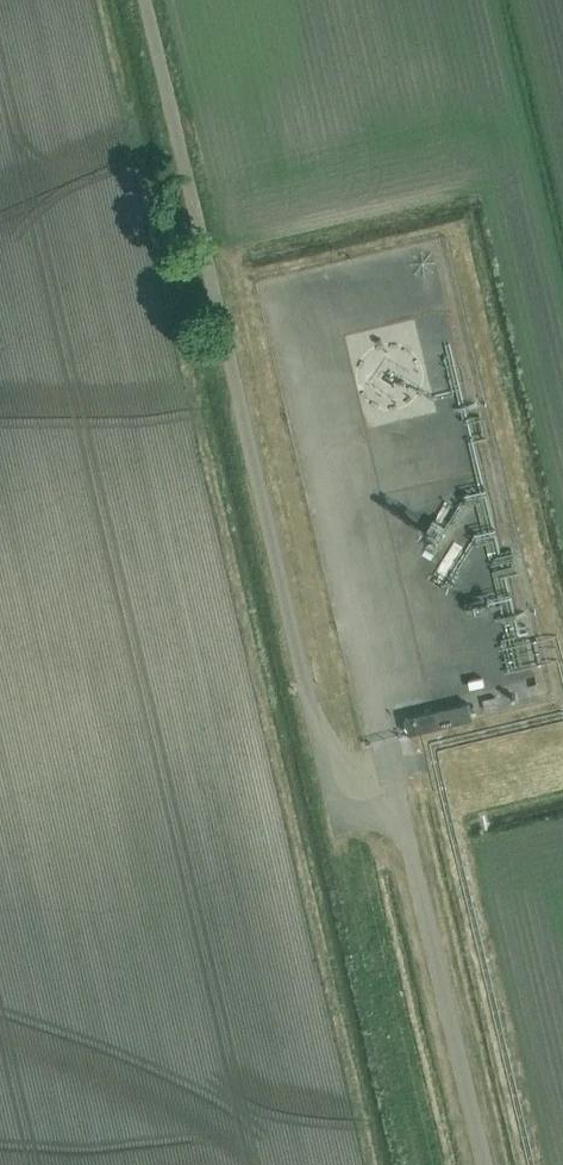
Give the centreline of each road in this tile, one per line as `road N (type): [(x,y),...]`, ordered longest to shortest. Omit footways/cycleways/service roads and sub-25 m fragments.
road 1 (unclassified): [(144,0),(332,797),(356,815),(402,814),(485,1164)]

